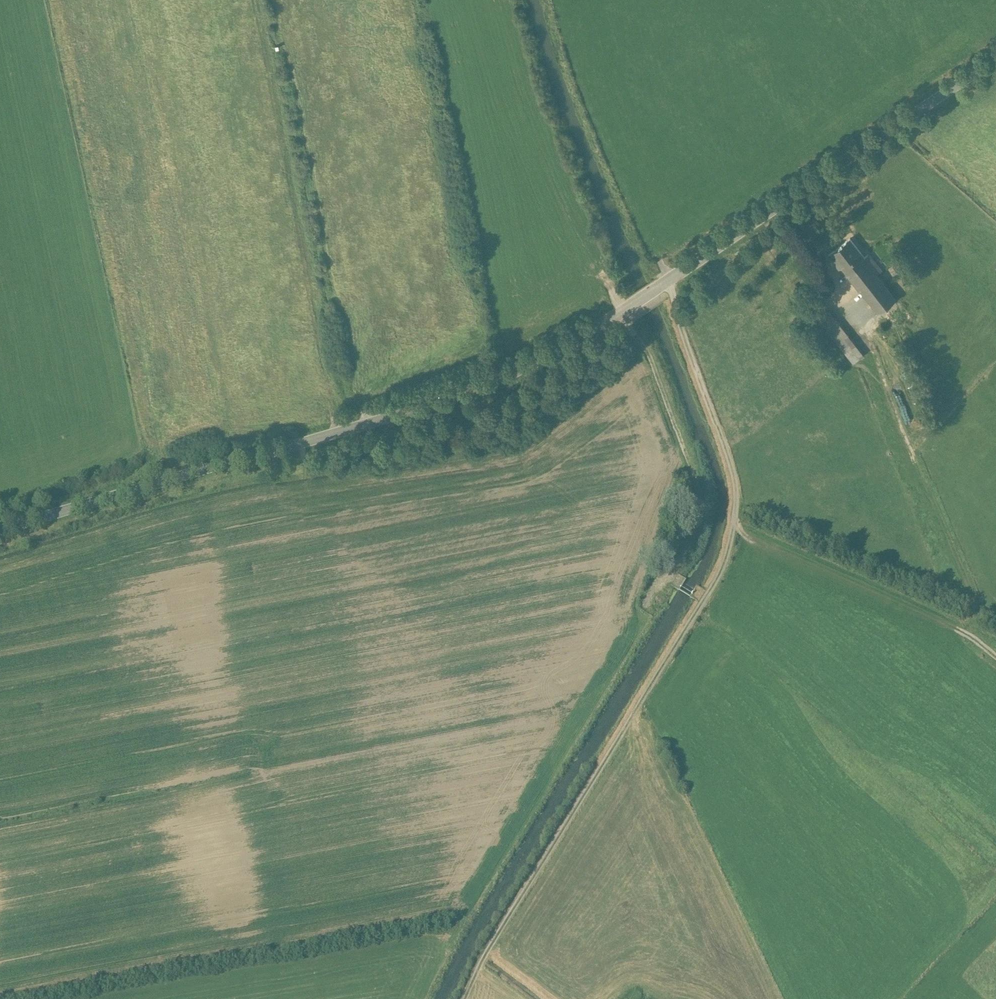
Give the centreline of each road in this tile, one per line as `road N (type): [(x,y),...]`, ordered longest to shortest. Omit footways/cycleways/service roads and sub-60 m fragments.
road 1 (tertiary): [(0,531),(498,379),(625,308),(995,59)]
road 2 (track): [(670,278),(733,473),(734,528),(717,582),(469,994)]
road 3 (track): [(784,202),(869,333),(973,594),(969,633)]
road 4 (track): [(734,528),(790,568),(969,633),(995,657)]

